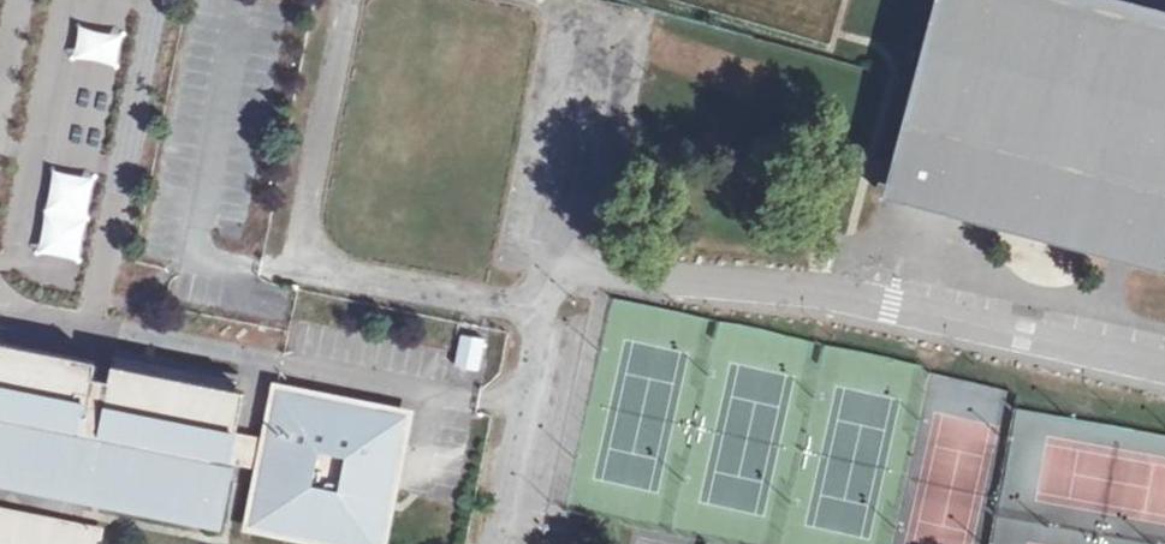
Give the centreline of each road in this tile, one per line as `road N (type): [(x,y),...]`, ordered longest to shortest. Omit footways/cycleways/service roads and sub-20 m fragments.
road 1 (residential): [(498,543),(550,274),(853,298),(1164,369)]

